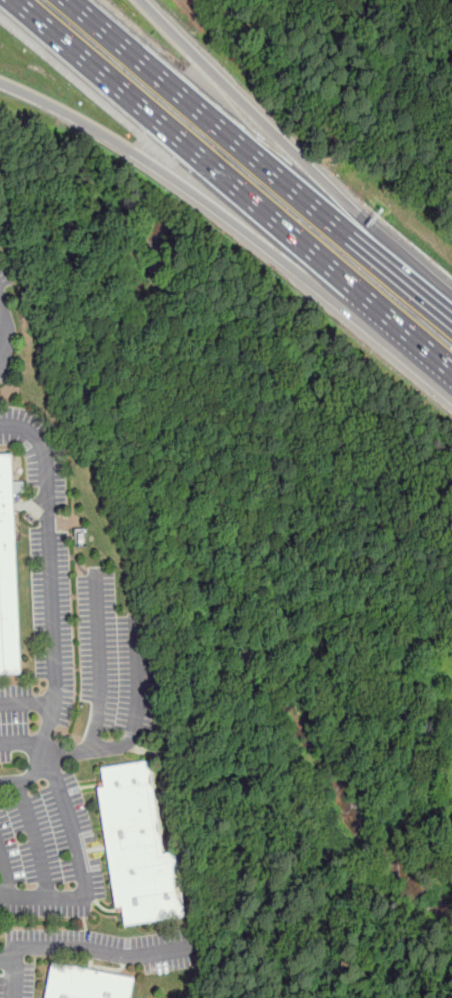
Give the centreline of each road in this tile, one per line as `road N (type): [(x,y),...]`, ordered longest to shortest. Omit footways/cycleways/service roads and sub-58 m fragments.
road 1 (motorway): [(4,0),(451,376)]
road 2 (motorway): [(0,82),(129,149),(451,379)]
road 3 (motorway): [(451,324),(71,0)]
road 4 (motorway): [(451,320),(136,0)]

